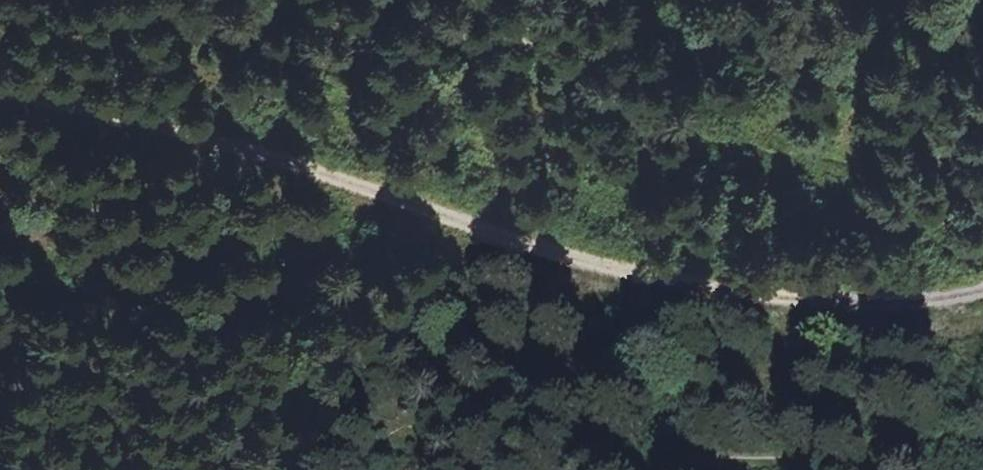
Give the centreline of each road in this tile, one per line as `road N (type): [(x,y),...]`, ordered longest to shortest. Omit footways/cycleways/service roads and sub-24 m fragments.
road 1 (track): [(0,87),(260,152),(562,253),(748,300),(866,312),(982,296)]
road 2 (track): [(982,436),(575,469)]

